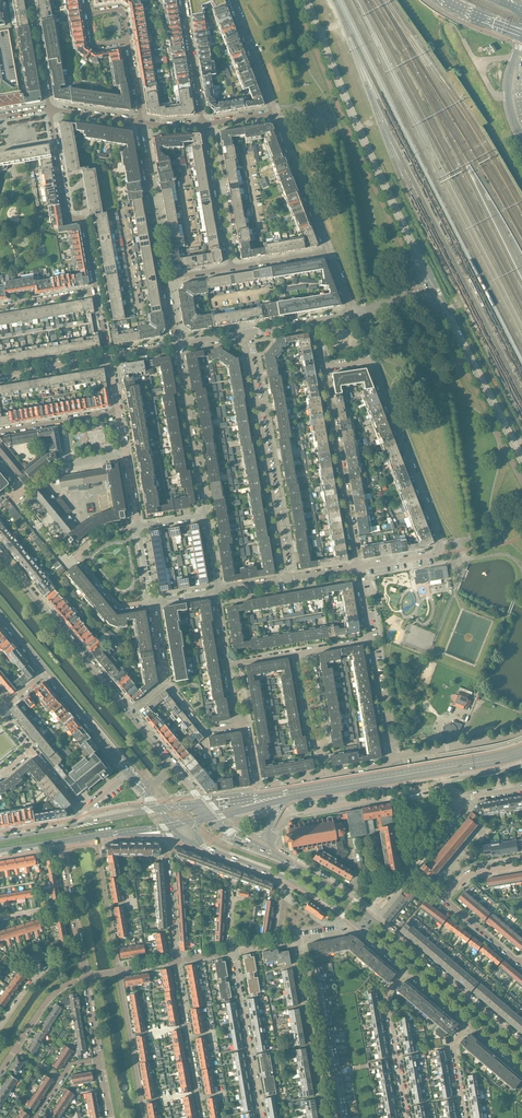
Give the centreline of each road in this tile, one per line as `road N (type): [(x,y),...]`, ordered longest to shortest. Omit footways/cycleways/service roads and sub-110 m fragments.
road 1 (residential): [(358,568),(435,555),(440,540),(373,366),(323,367)]
road 2 (secondary): [(410,240),(306,0)]
road 3 (residential): [(287,579),(244,334)]
road 4 (primary): [(521,752),(285,796)]
road 5 (residential): [(323,367),(358,568)]
road 6 (residential): [(96,291),(81,216),(67,219),(49,108)]
road 7 (tertiary): [(128,713),(0,557)]
road 8 (residential): [(521,1045),(370,916)]
road 9 (residential): [(270,845),(286,815),(441,787)]
road 10 (residential): [(296,941),(326,1117)]
road 11 (residential): [(204,847),(292,881),(359,929)]
road 12 (residential): [(205,515),(175,345)]
road 13 (residential): [(262,1117),(231,952)]
road 14 (secondary): [(521,460),(446,312)]
road 15 (residential): [(174,961),(202,1117)]
road 16 (residential): [(164,278),(140,122)]
road 17 (residential): [(408,1117),(387,1000),(408,970)]
road 18 (residential): [(144,1117),(119,971)]
road 19 (residential): [(330,252),(277,114)]
road 20 (residential): [(206,125),(231,267)]
road 21 (residential): [(119,971),(95,836)]
road 22 (residential): [(390,758),(521,730)]
road 23 (tertiary): [(48,671),(128,772)]
road 24 (residential): [(184,0),(206,125)]
road 25 (residential): [(162,835),(174,961)]
road 26 (residential): [(370,916),(266,851)]
road 27 (residential): [(277,114),(232,0)]

